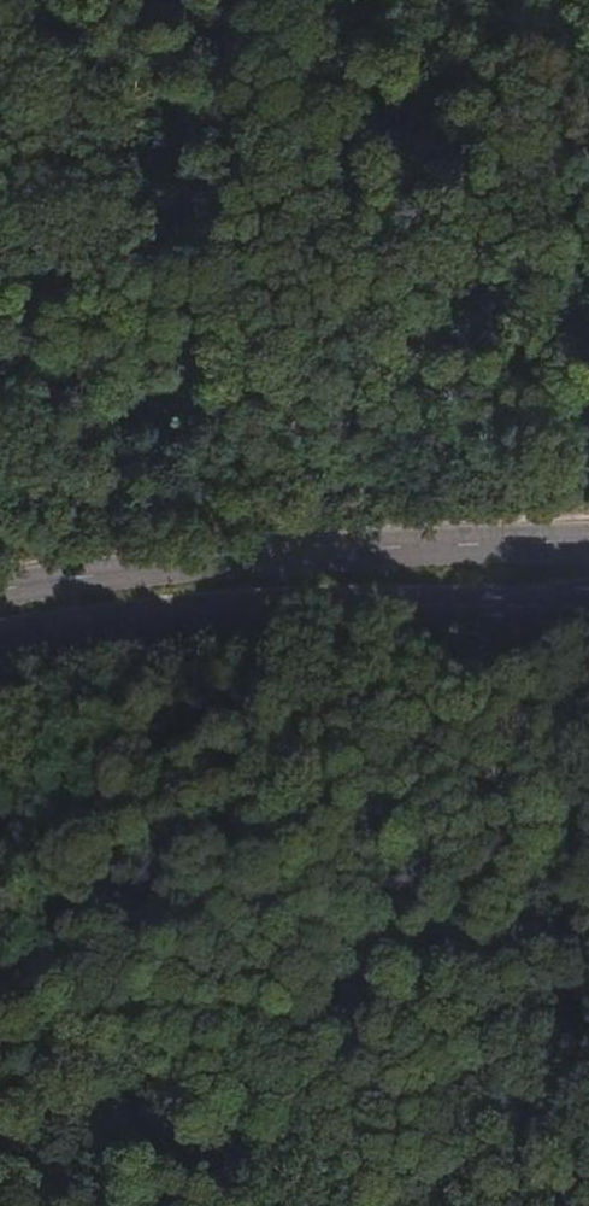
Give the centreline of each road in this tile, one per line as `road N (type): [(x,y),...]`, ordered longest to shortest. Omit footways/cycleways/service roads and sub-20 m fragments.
road 1 (motorway): [(572,1205),(513,1069),(397,721),(286,158),(266,0)]
road 2 (motorway): [(225,0),(286,439),(339,715),(491,1205)]
road 3 (primary): [(588,543),(317,548),(0,590)]
road 4 (primary): [(0,642),(208,611),(588,608)]

